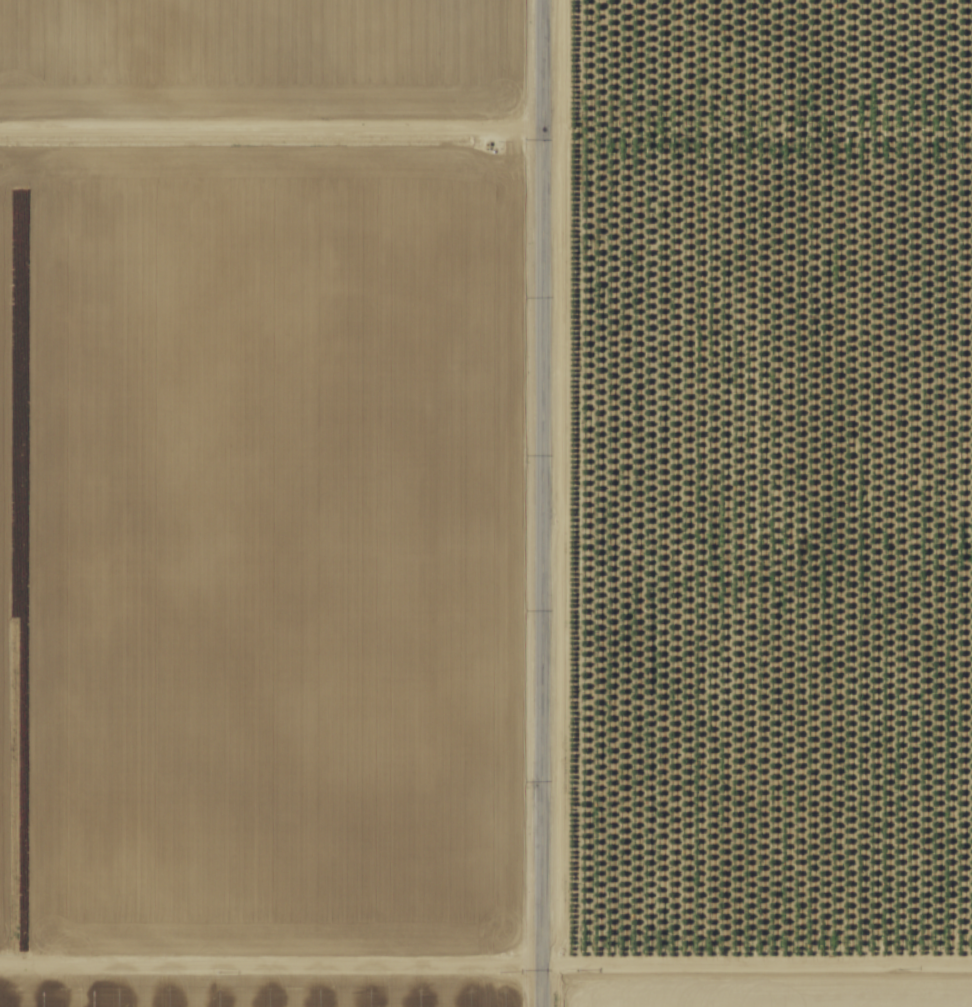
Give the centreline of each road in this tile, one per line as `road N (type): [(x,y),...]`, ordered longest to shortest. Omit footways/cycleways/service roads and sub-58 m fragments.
road 1 (residential): [(538,1006),(542,0)]

